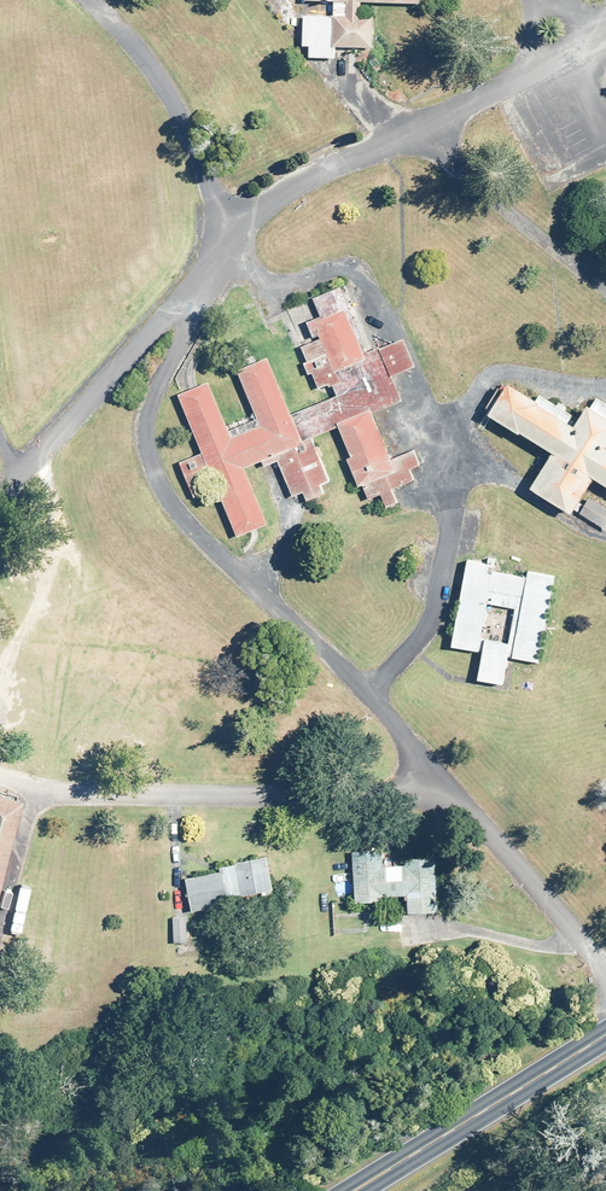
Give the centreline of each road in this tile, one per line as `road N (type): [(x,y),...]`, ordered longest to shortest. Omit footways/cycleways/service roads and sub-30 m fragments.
road 1 (secondary): [(605,1037),(346,1190)]

